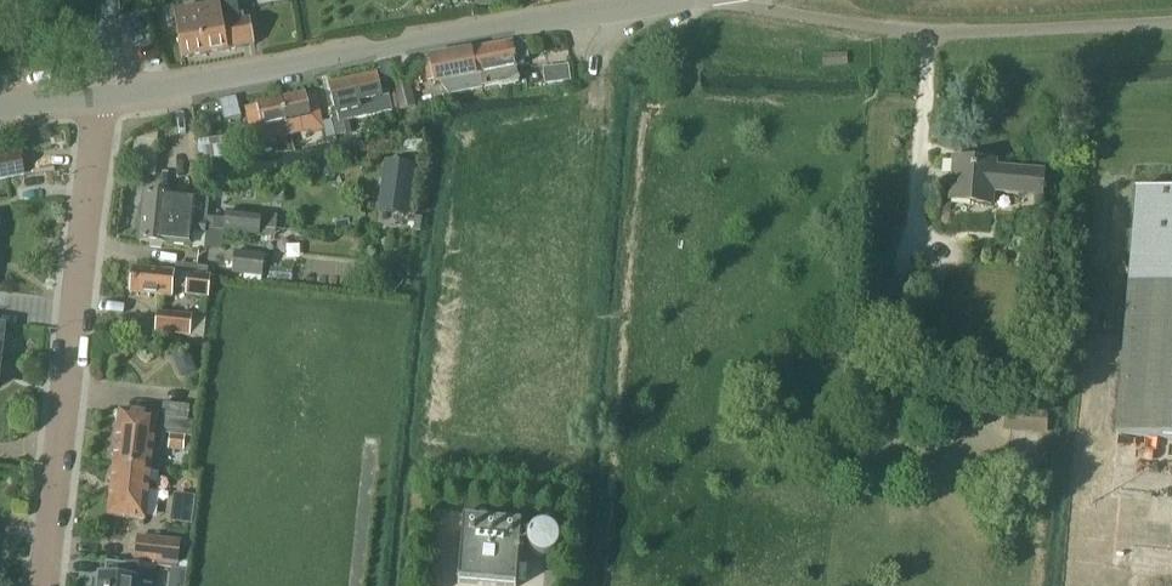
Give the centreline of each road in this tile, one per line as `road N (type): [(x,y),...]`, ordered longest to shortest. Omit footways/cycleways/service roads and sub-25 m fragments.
road 1 (unclassified): [(106,99),(683,0)]
road 2 (unclassified): [(41,585),(88,183),(106,99)]

